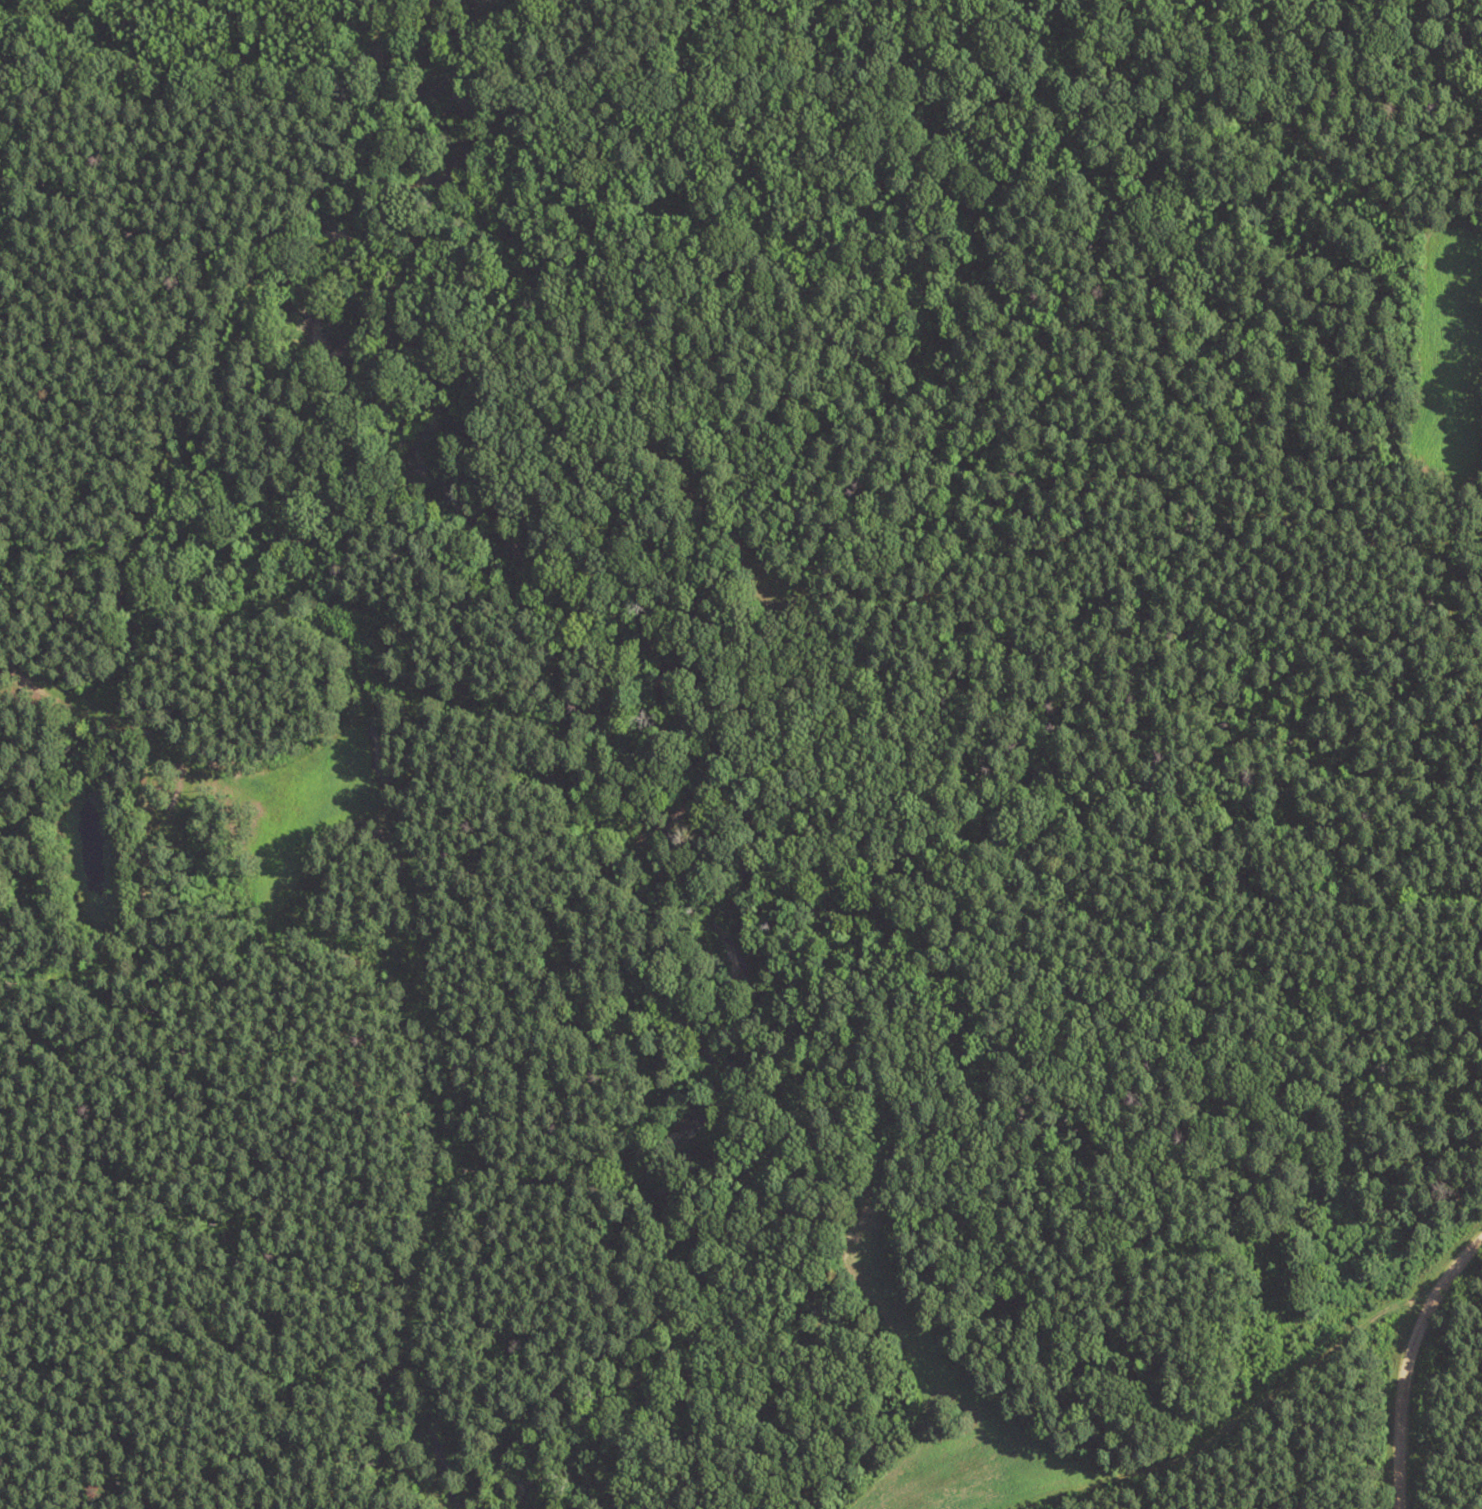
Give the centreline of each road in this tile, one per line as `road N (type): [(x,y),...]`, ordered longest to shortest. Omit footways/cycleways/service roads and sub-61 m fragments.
road 1 (track): [(1353,1508),(1360,1379),(1395,1299),(1481,1217)]

